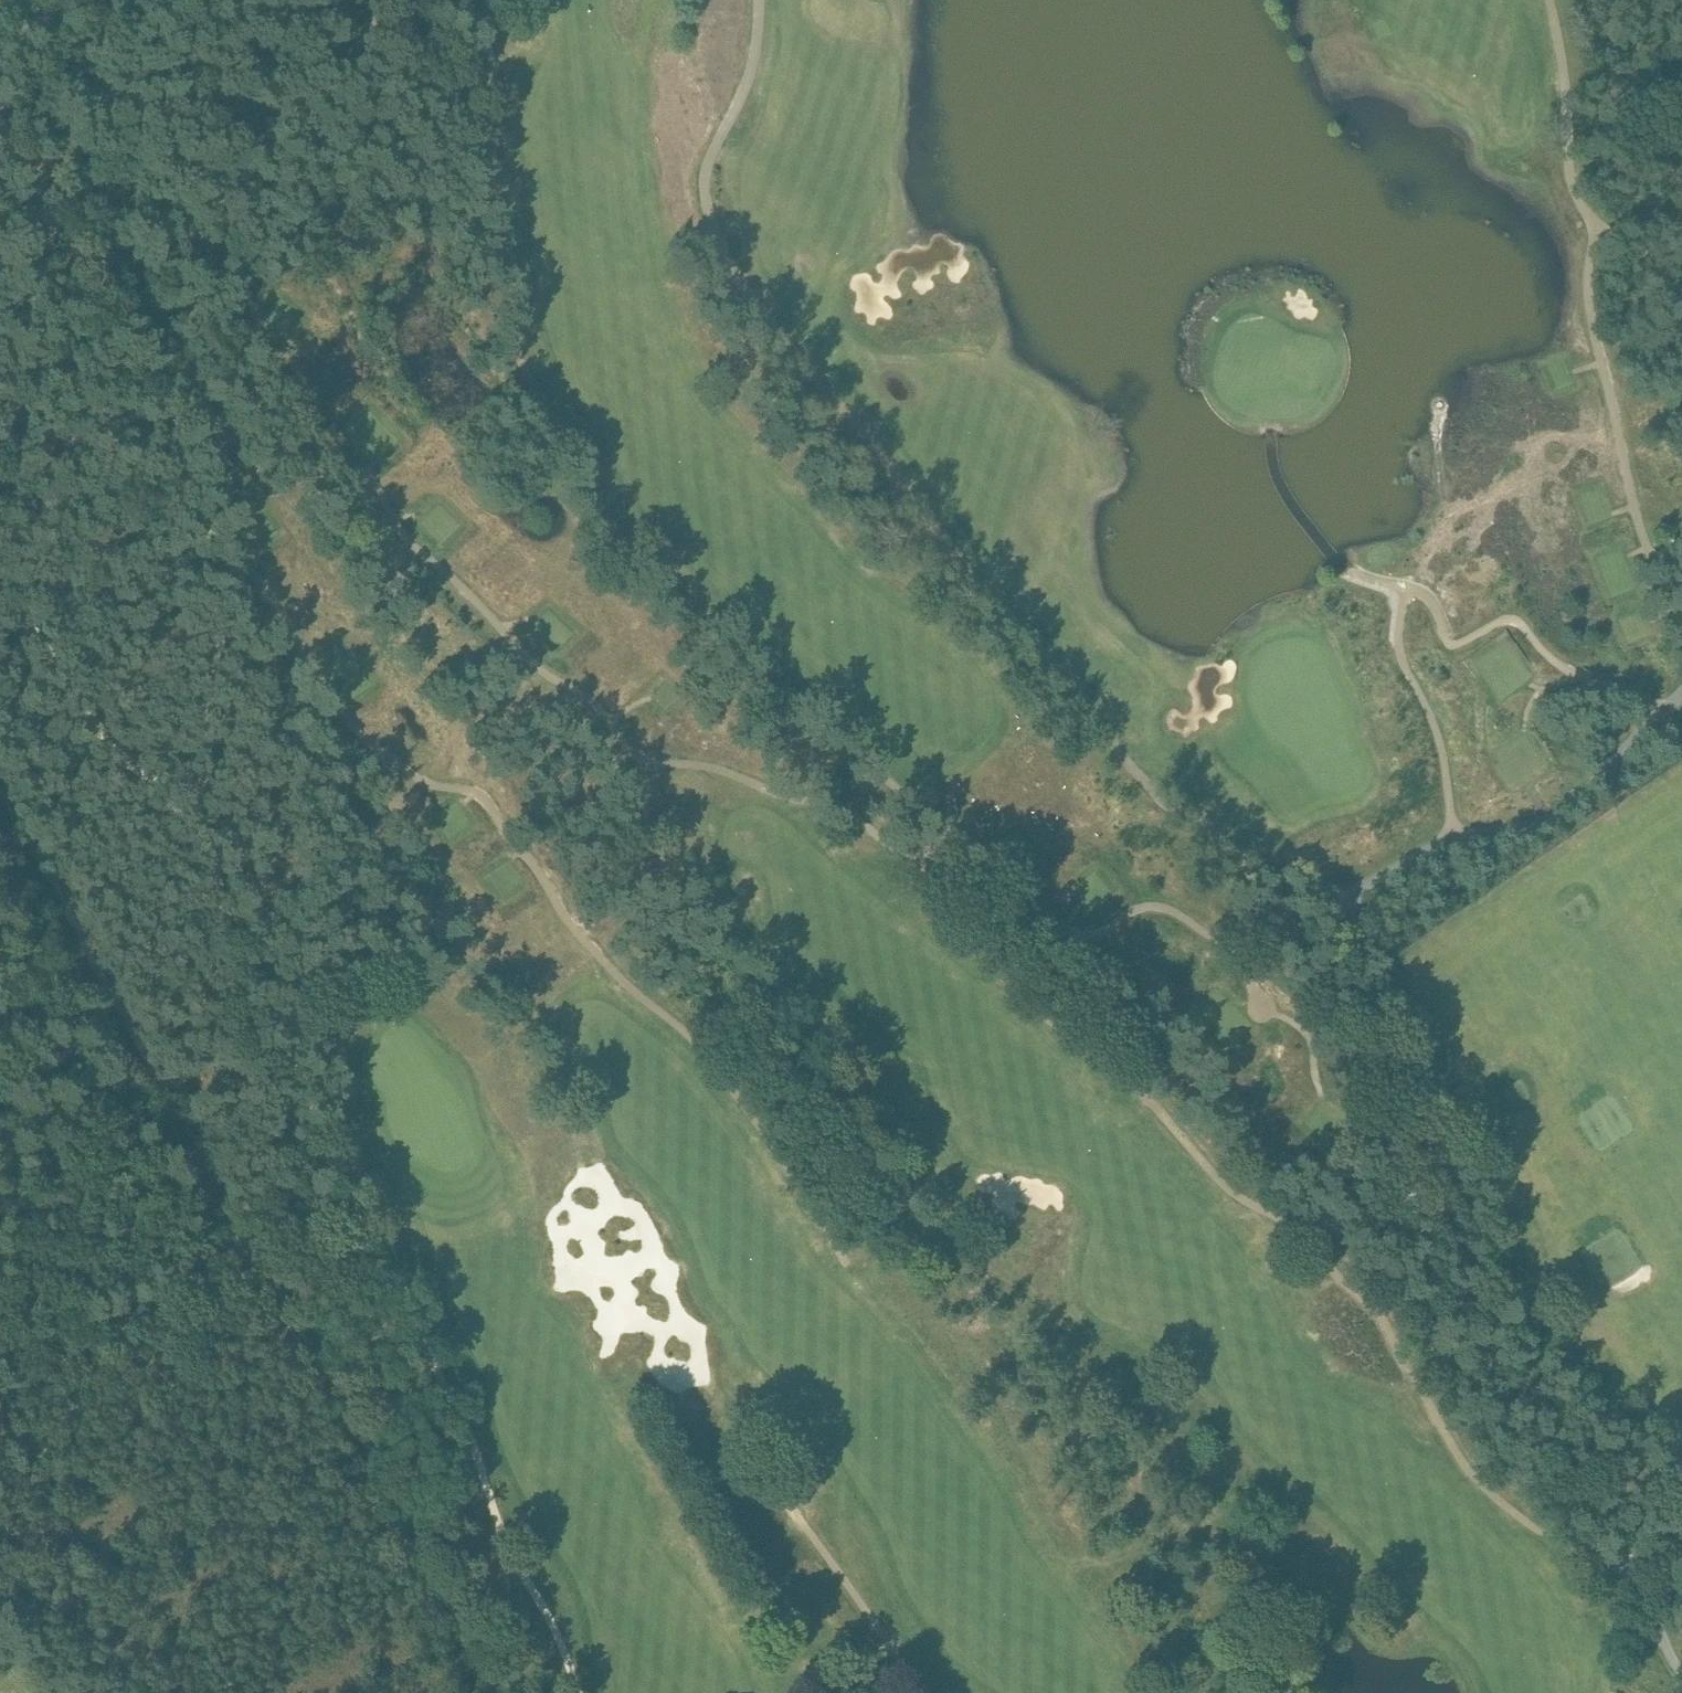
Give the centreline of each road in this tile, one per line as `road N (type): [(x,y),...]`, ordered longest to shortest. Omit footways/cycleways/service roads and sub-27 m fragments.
road 1 (track): [(1269,433),(1281,494),(1324,548),(1347,568),(1394,585),(1408,677),(1437,723),(1462,843)]

